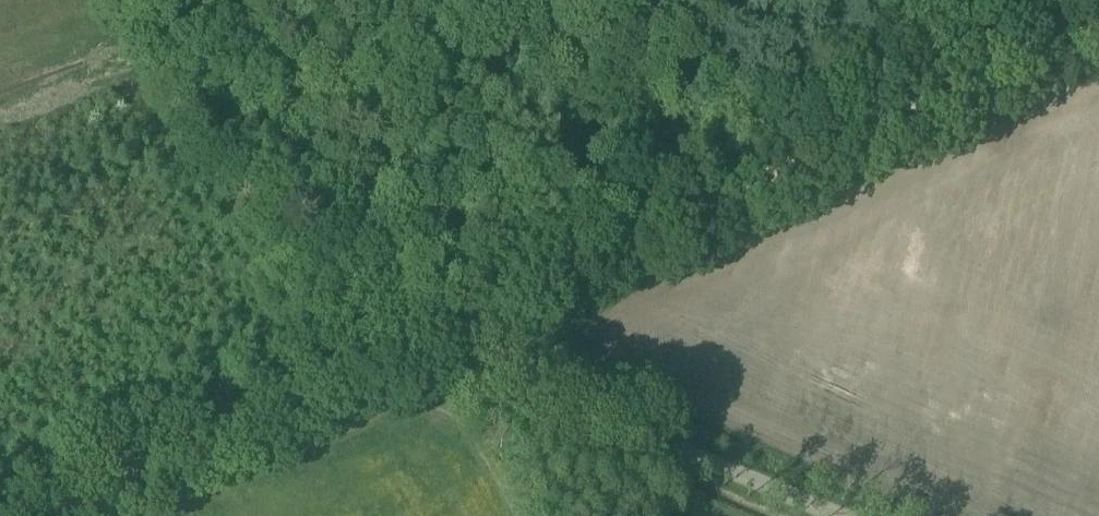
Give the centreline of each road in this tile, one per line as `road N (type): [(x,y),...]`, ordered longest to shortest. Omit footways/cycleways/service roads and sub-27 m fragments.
road 1 (unclassified): [(32,515),(411,338),(837,515)]
road 2 (track): [(1098,12),(411,338)]

